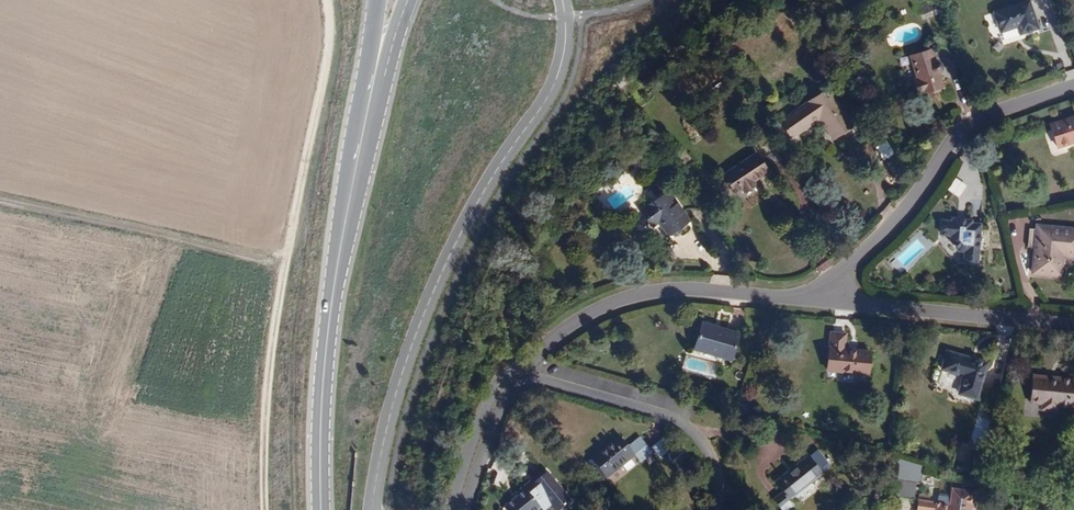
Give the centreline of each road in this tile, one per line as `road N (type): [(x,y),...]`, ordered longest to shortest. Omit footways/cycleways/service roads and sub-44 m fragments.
road 1 (track): [(0,204),(285,260),(327,42),(326,0)]
road 2 (residential): [(563,0),(558,75),(432,293),(391,411),(373,509)]
road 3 (primary): [(386,23),(335,288),(323,509)]
road 4 (residential): [(512,387),(557,335),(649,293),(827,302)]
road 5 (residential): [(827,302),(836,282),(929,187),(955,140),(978,123),(1073,91)]
road 6 (residential): [(715,509),(719,476),(686,426),(540,379),(512,387)]
road 7 (residential): [(827,302),(1073,326)]
road 8 (residential): [(512,387),(466,509)]

